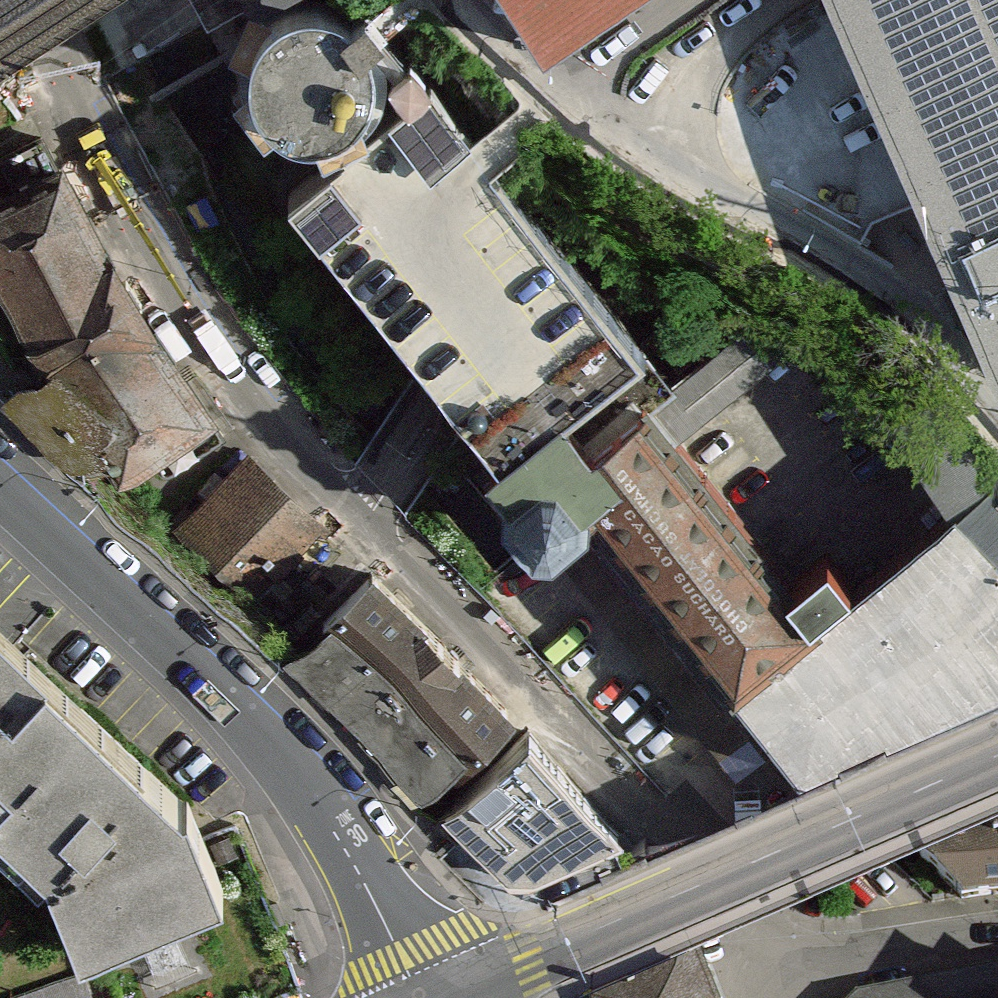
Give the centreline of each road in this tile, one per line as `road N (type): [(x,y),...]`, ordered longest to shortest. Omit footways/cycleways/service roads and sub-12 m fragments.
road 1 (residential): [(29,0),(69,93),(222,357),(310,468),(614,788),(771,987)]
road 2 (residential): [(0,479),(296,761),(429,997)]
road 3 (tertiary): [(997,759),(466,997)]
road 4 (residential): [(997,401),(955,357),(809,249),(561,87)]
road 5 (residential): [(997,934),(830,941),(771,987)]
road 6 (unclassified): [(671,0),(561,87)]
road 7 (residential): [(561,87),(460,0)]

